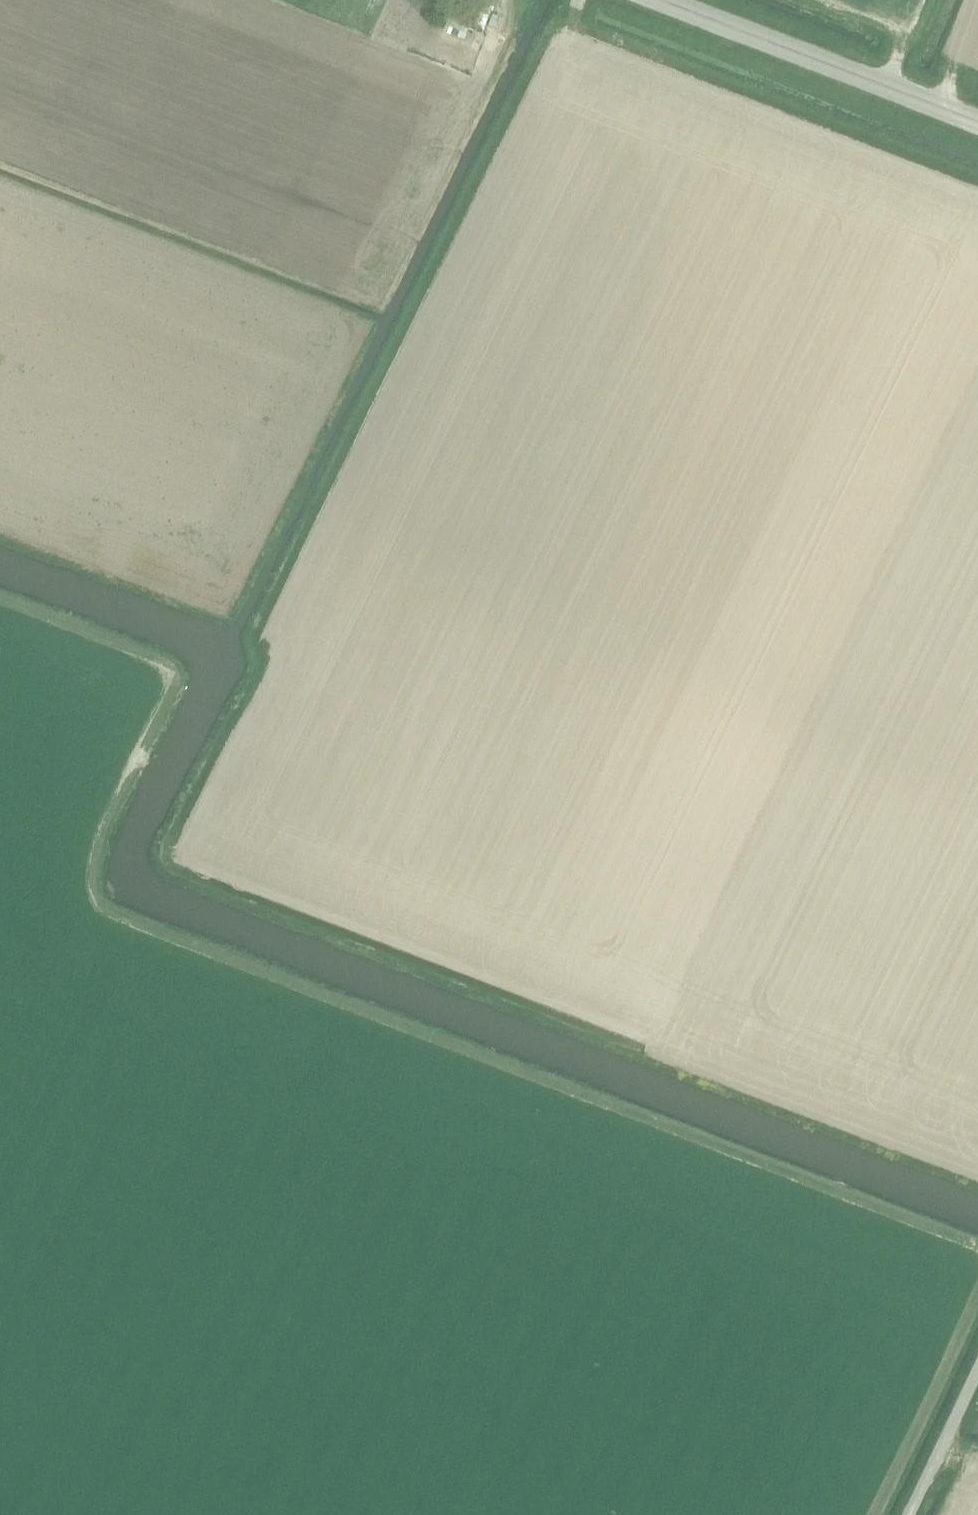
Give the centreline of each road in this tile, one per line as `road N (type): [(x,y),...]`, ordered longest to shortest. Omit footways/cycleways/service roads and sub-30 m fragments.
road 1 (tertiary): [(977,122),(660,0)]
road 2 (track): [(911,1514),(977,1376)]

